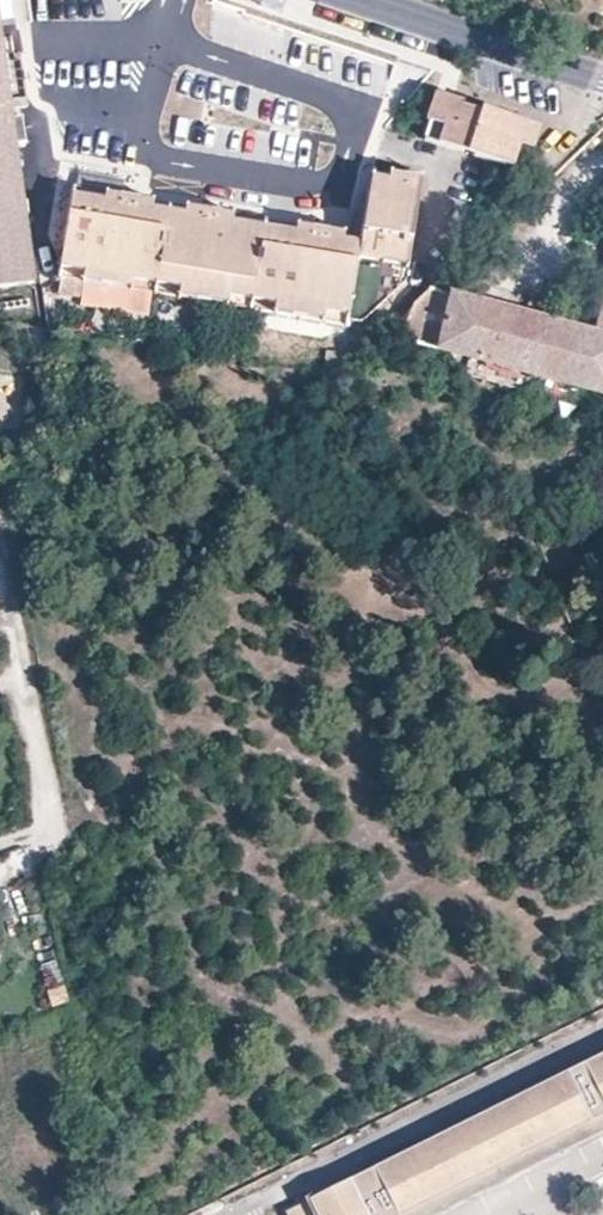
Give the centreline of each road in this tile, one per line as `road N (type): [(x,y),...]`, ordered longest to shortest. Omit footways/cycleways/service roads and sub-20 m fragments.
road 1 (residential): [(602,78),(368,0)]

